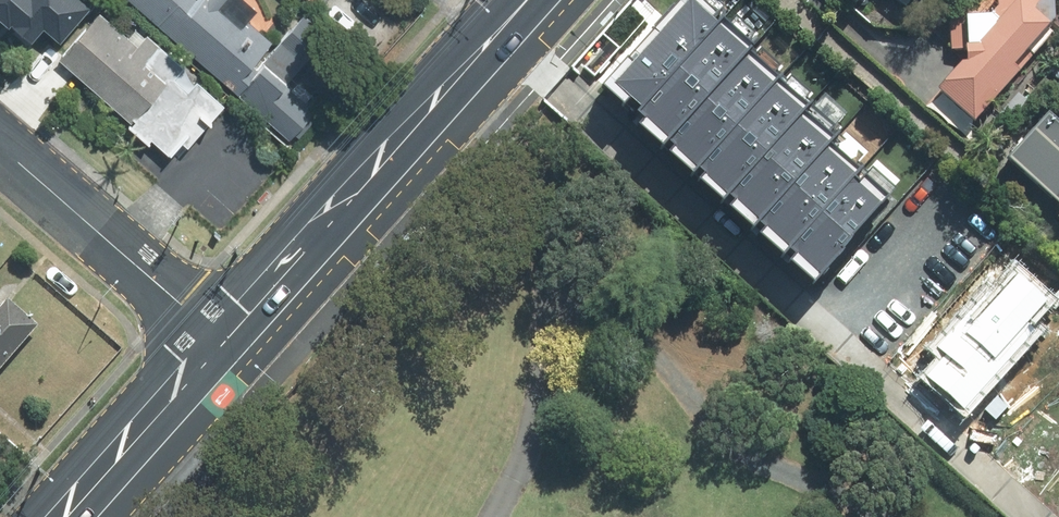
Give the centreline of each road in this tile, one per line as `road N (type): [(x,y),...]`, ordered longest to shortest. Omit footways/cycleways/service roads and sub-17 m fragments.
road 1 (residential): [(500,29),(1036,516)]
road 2 (secondary): [(220,336),(500,29)]
road 3 (track): [(577,332),(637,357),(693,419),(867,516)]
road 4 (residential): [(0,148),(220,336)]
road 5 (secondary): [(61,516),(220,336)]

